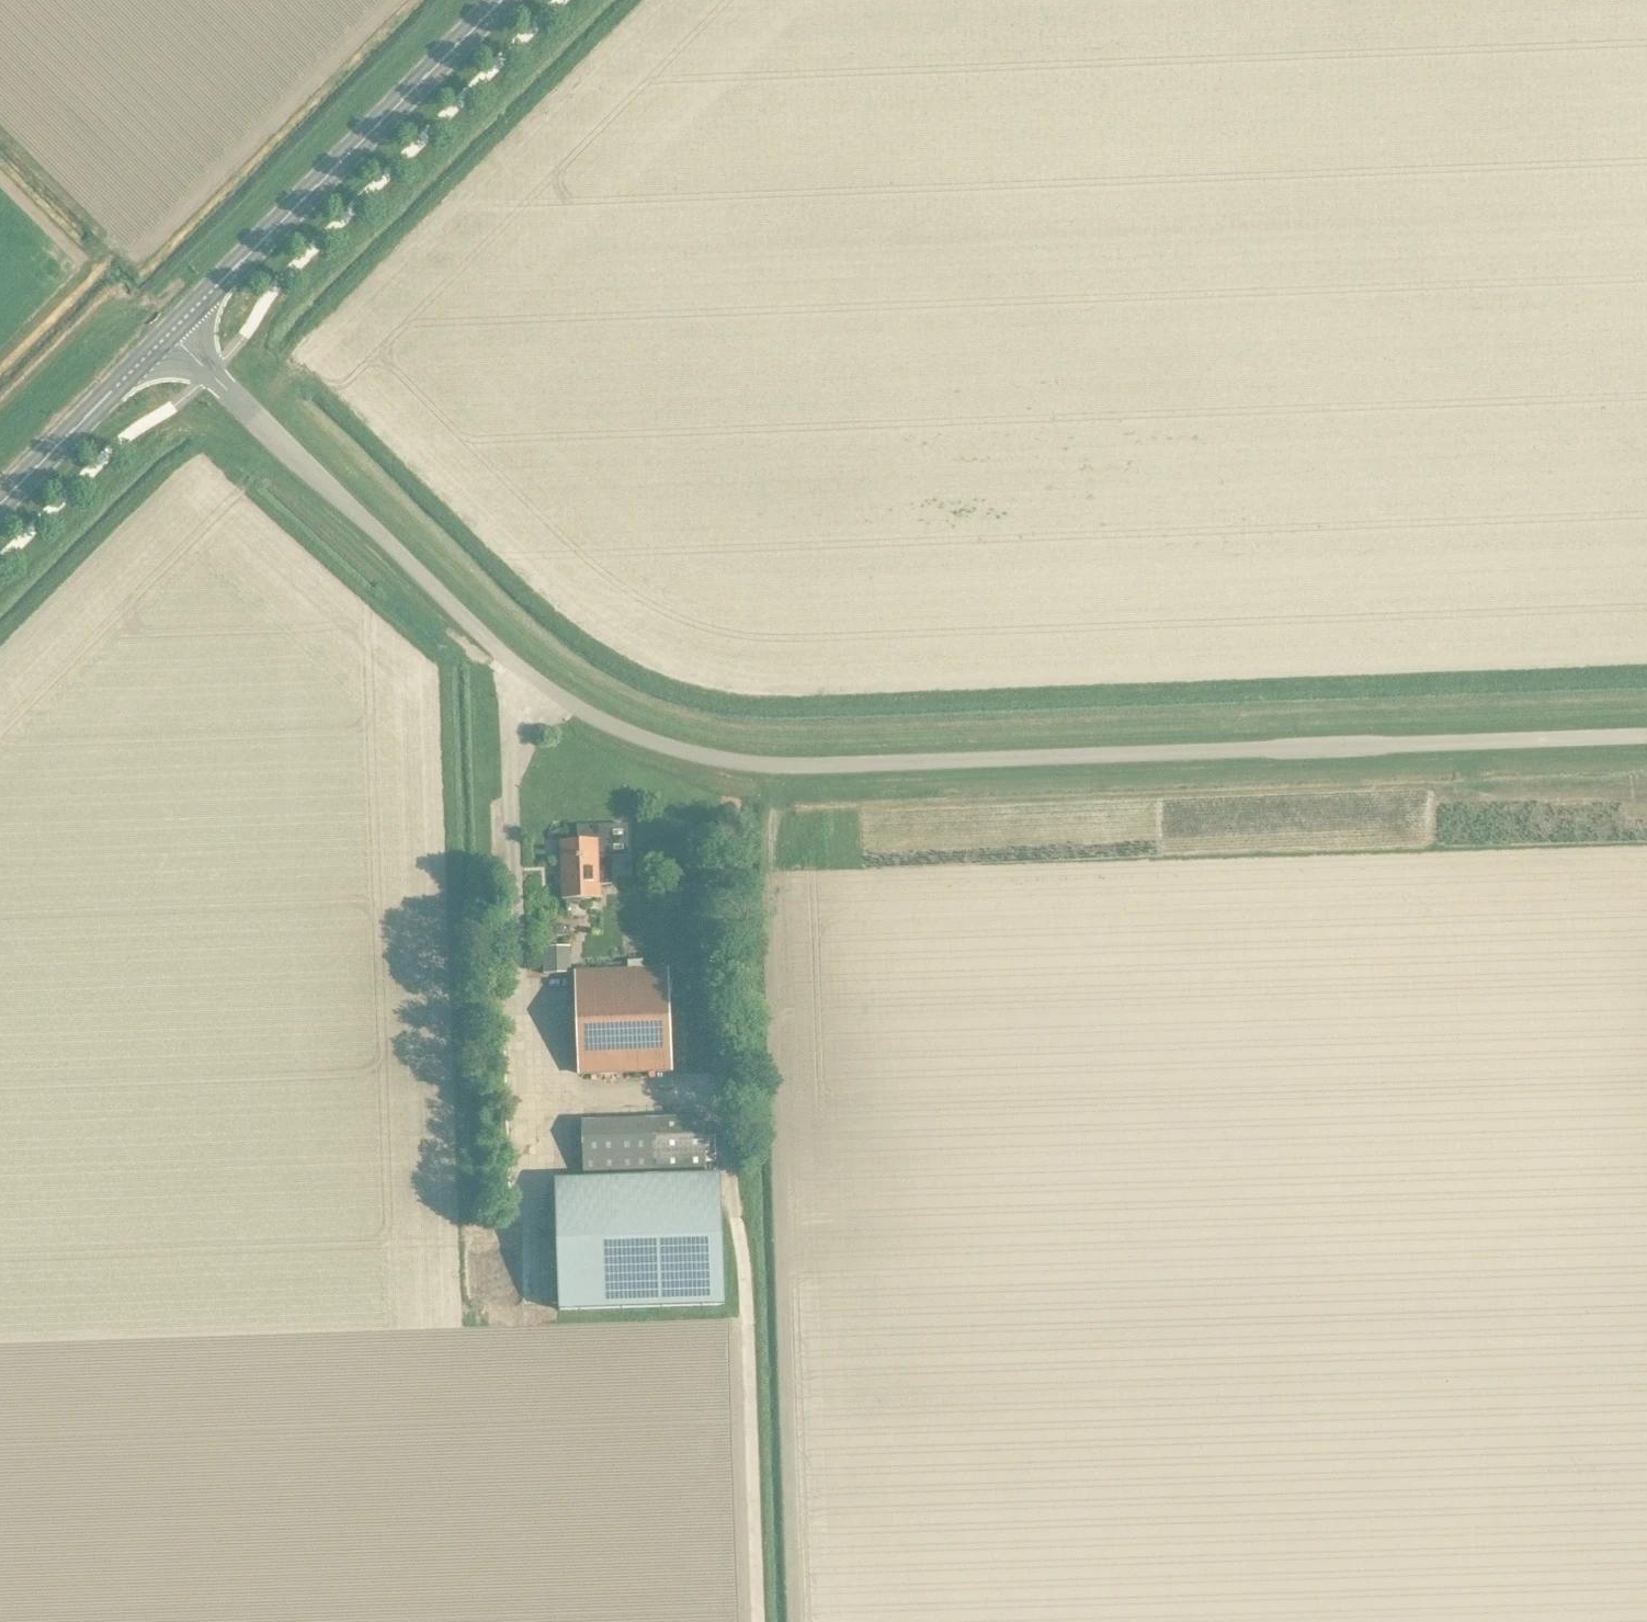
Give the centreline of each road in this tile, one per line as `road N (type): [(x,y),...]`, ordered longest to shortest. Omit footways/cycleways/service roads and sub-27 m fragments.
road 1 (residential): [(1646,735),(777,765),(679,756),(560,692),(288,464),(196,365),(181,337)]
road 2 (track): [(754,1621),(743,1314),(722,1152),(688,1091)]
road 3 (secondary): [(181,337),(282,249),(508,0)]
road 4 (secondary): [(0,515),(181,337)]

